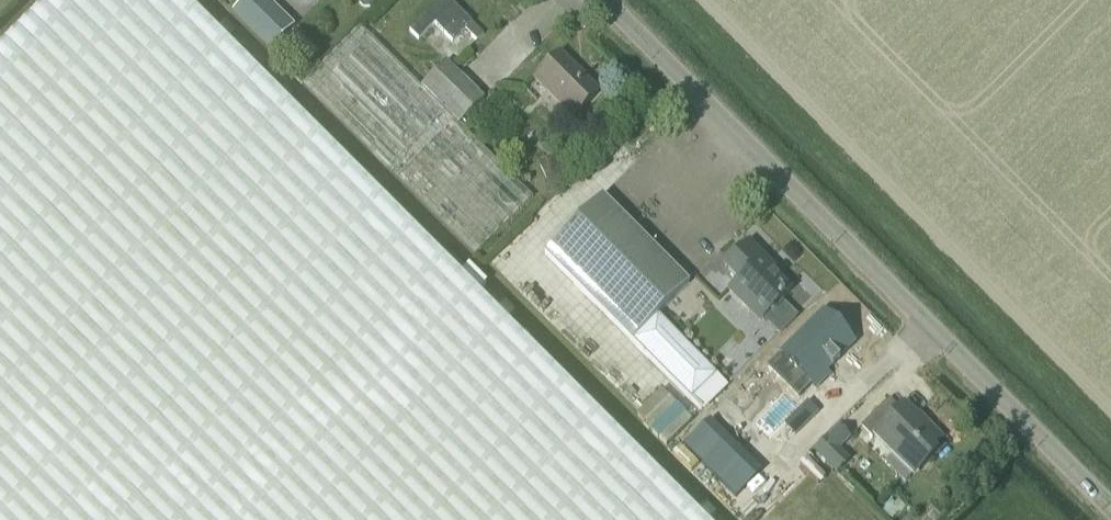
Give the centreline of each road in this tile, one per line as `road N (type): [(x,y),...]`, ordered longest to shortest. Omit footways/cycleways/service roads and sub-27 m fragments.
road 1 (tertiary): [(1110,510),(604,0)]

